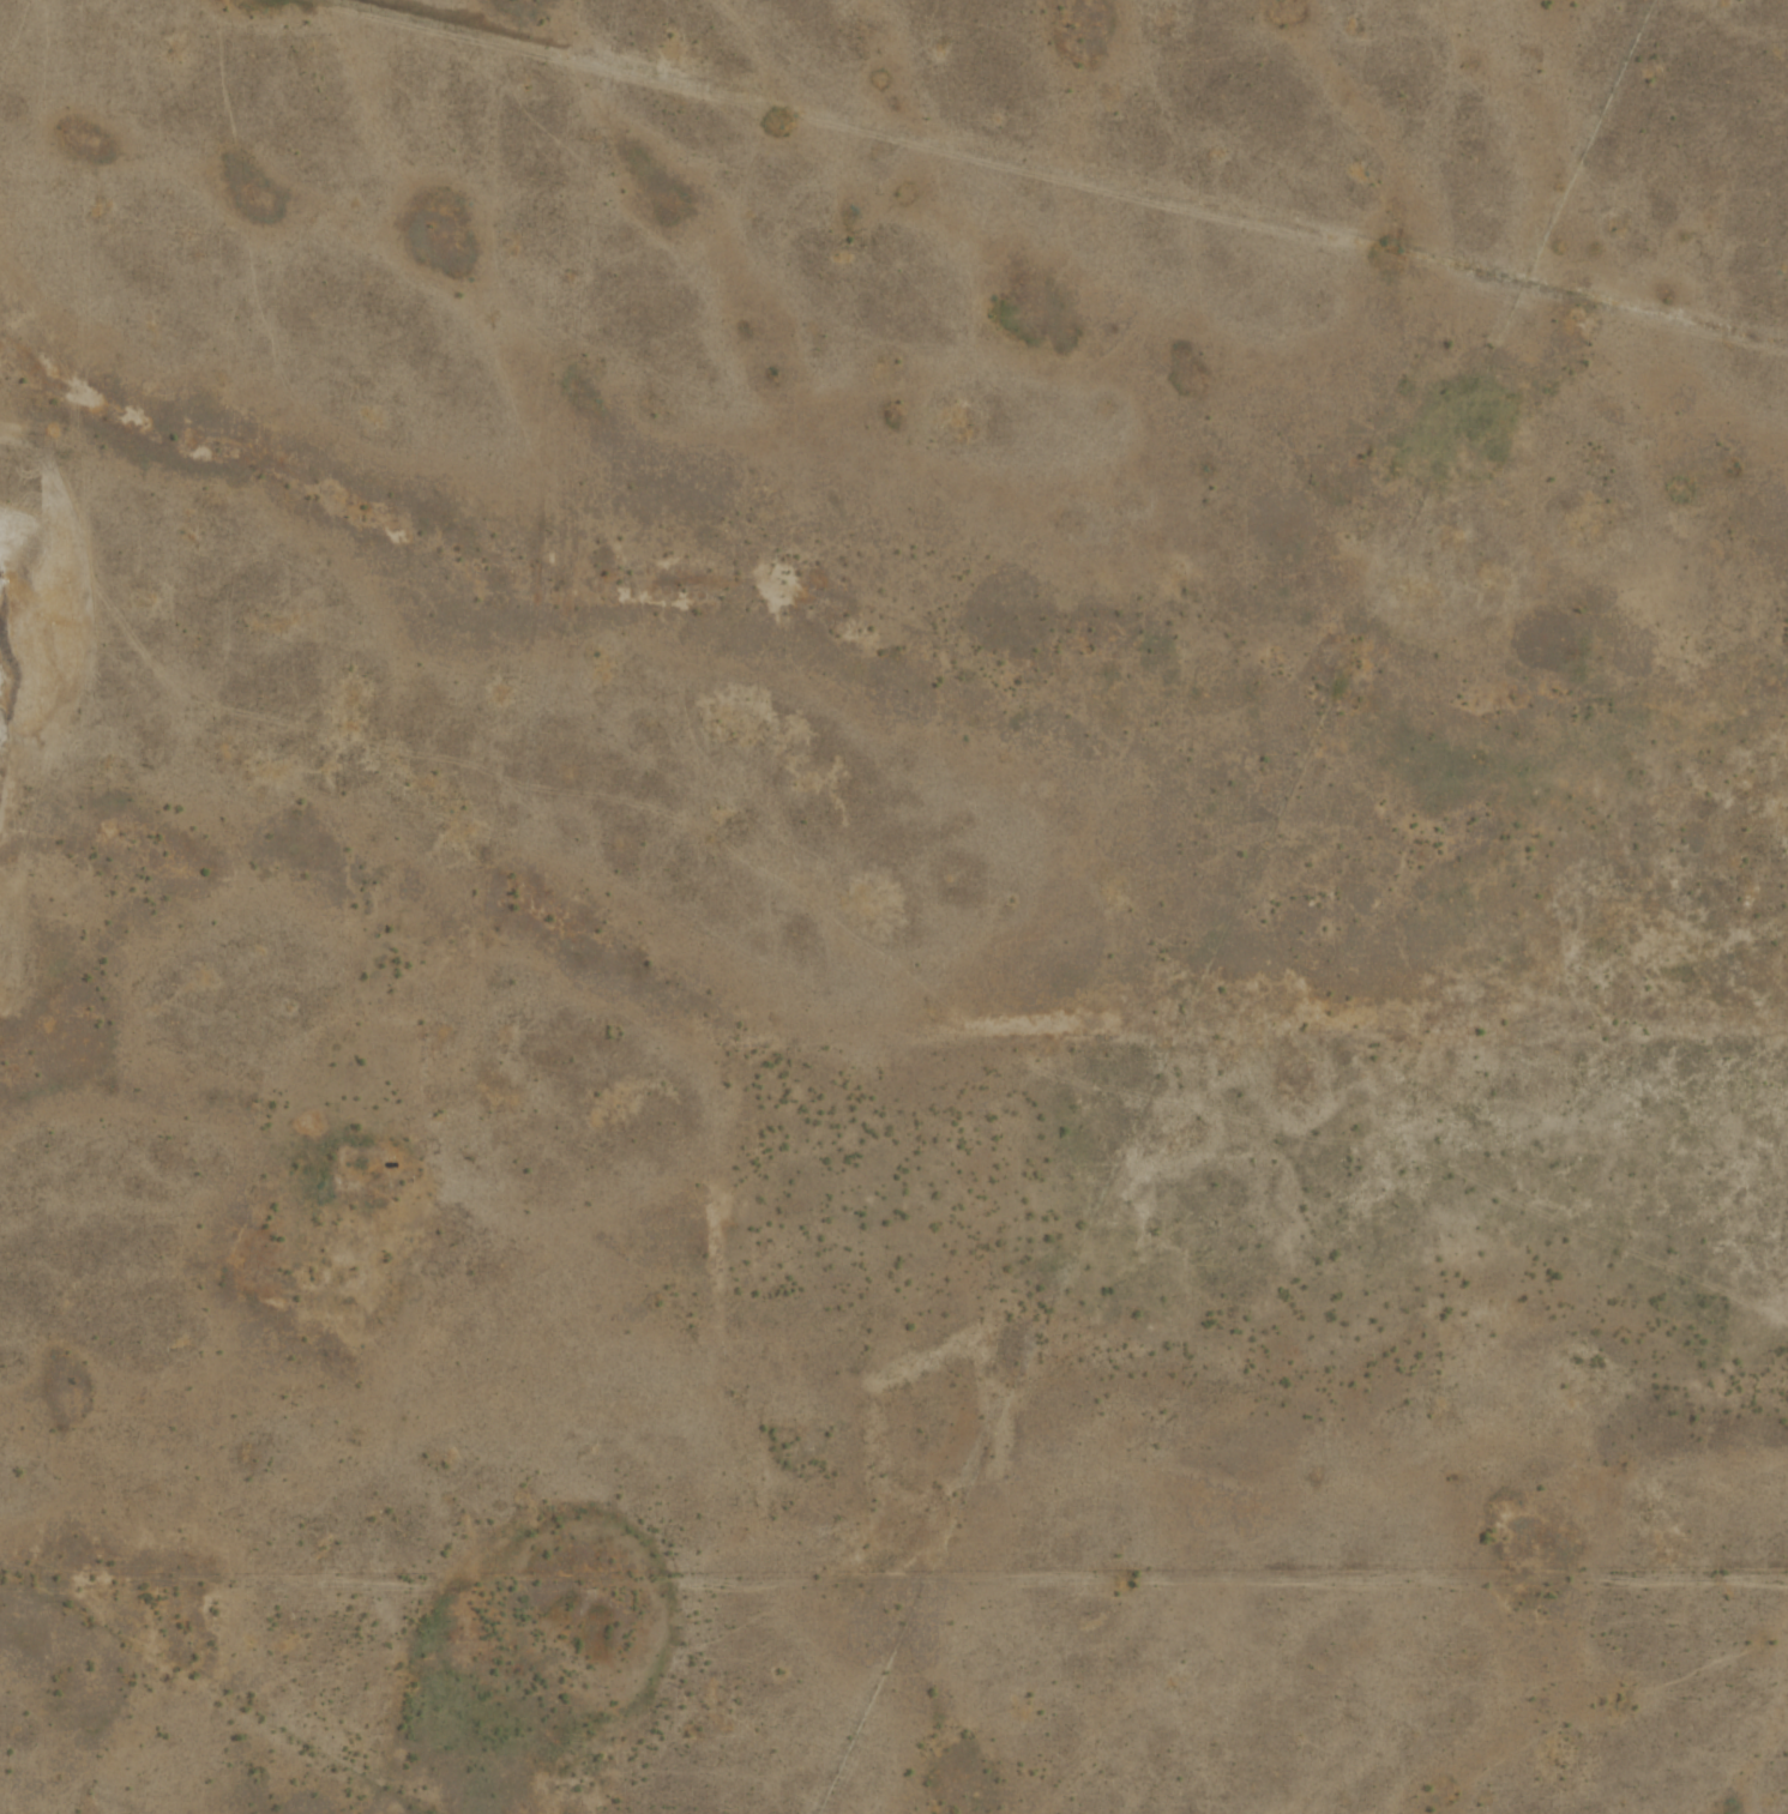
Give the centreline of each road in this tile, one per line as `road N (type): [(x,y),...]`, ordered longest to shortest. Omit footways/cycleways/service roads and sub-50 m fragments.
road 1 (track): [(585,0),(520,505),(466,1102)]

